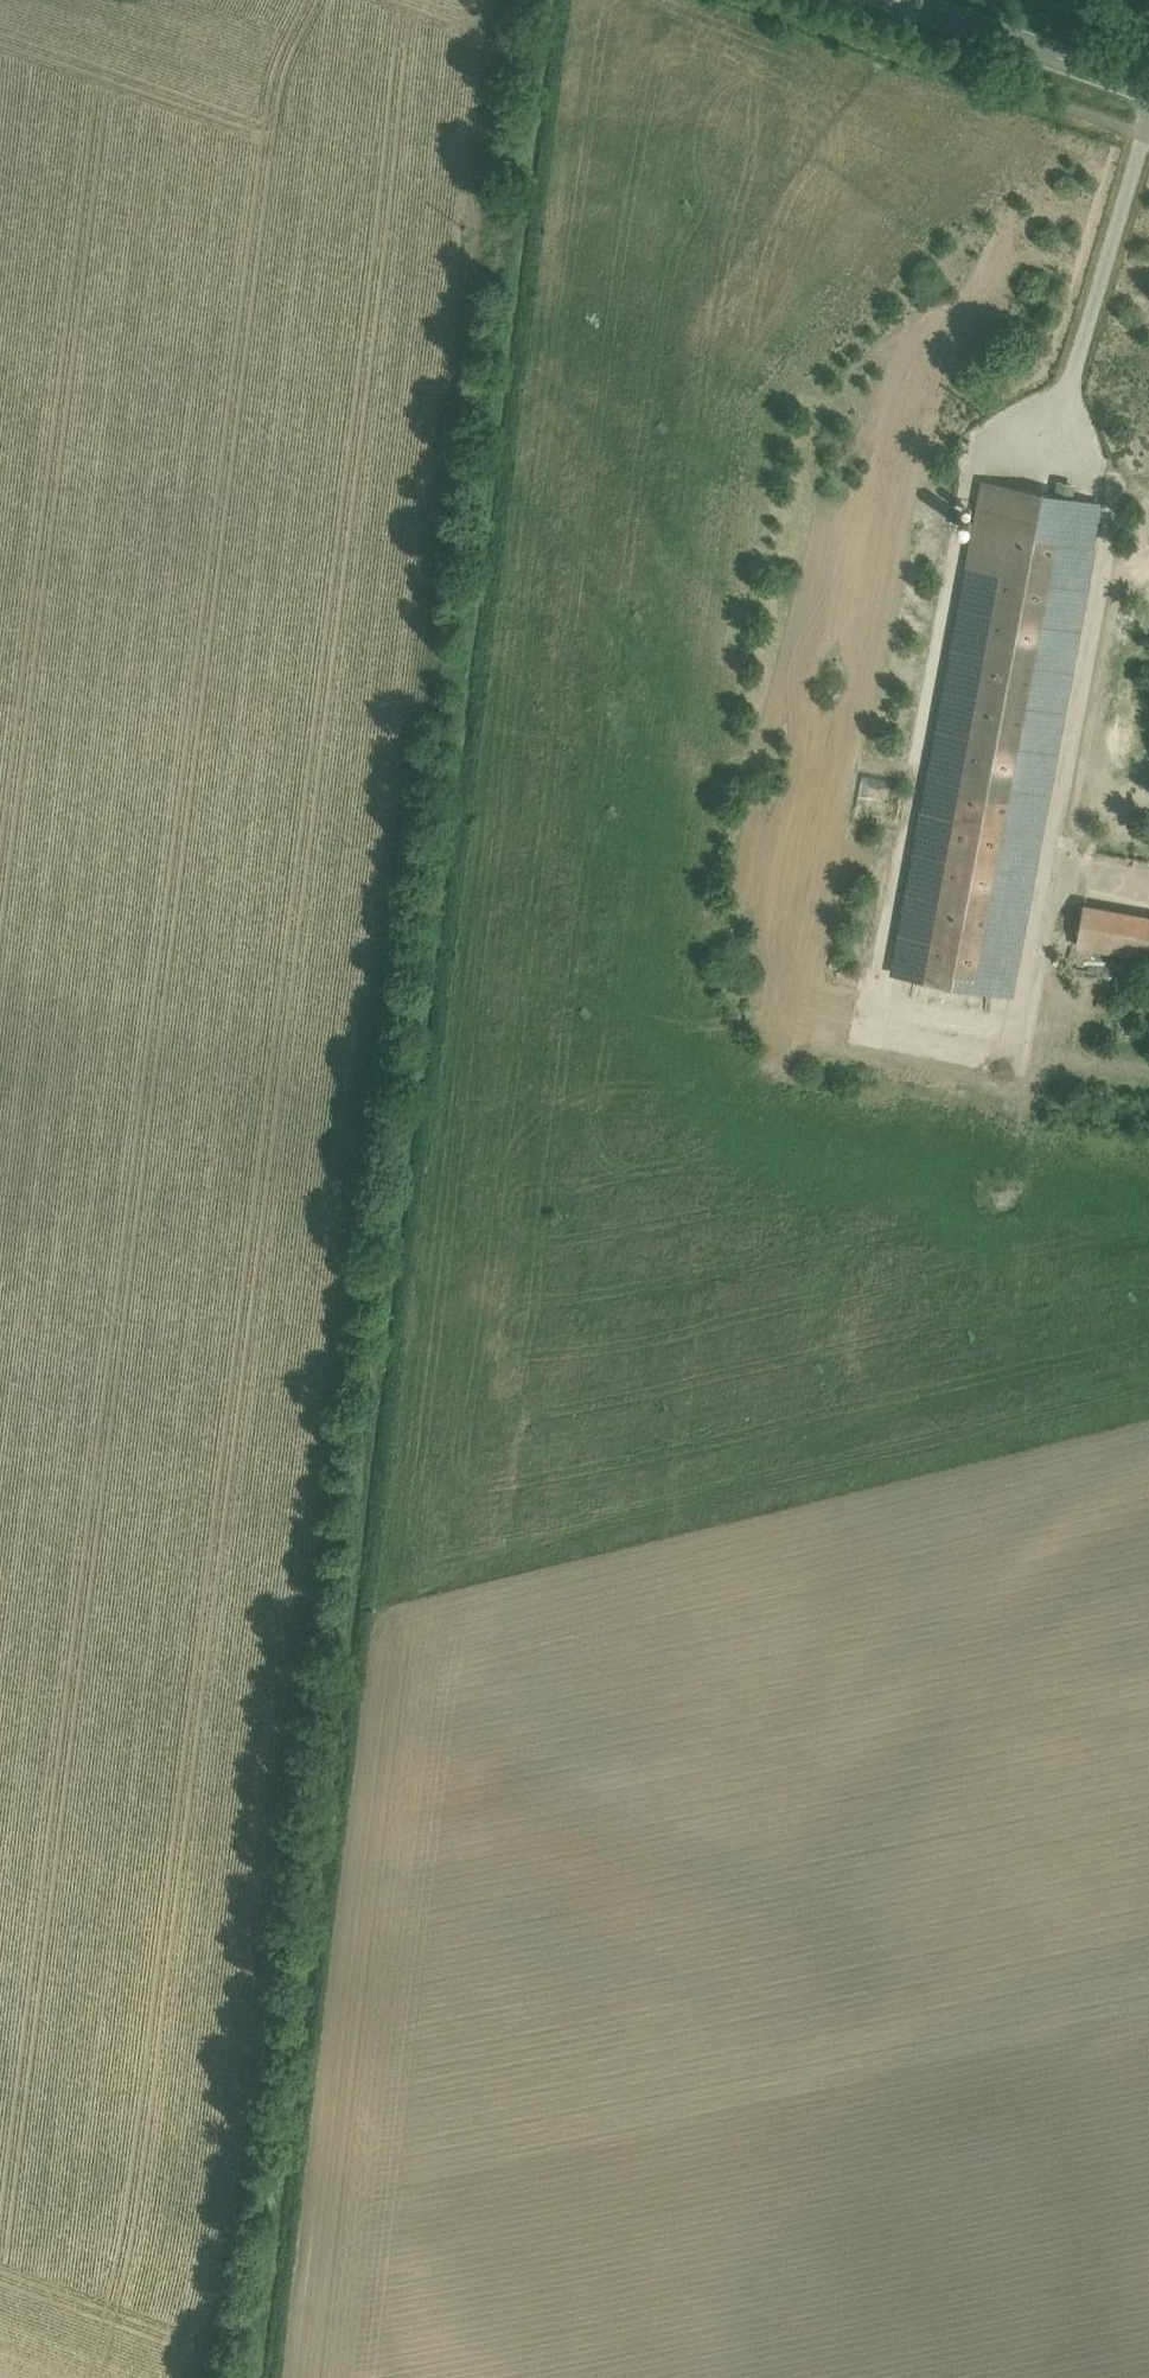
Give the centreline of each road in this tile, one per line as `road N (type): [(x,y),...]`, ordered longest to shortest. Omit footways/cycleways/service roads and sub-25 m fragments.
road 1 (track): [(507,0),(375,1058),(358,1094),(324,1108),(48,1026),(0,1042)]
road 2 (tertiary): [(890,0),(1148,93)]

